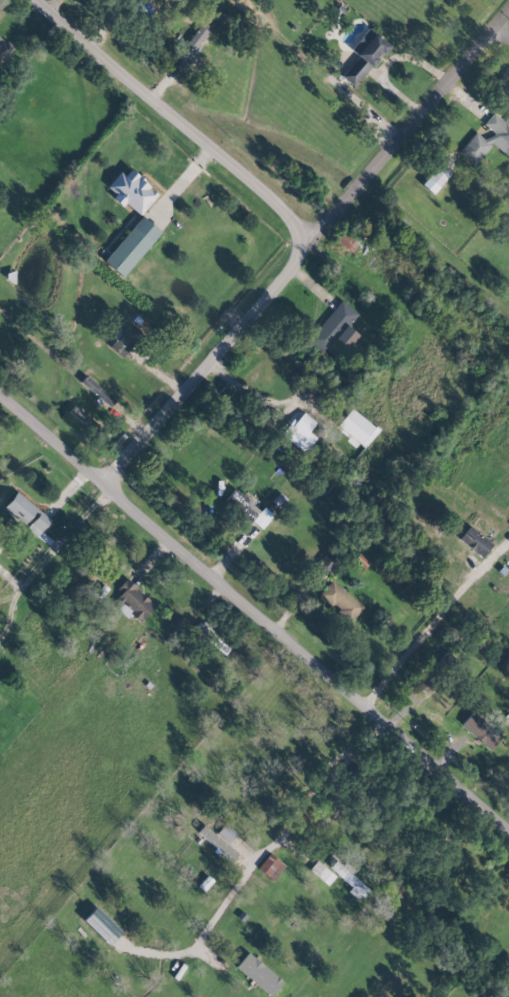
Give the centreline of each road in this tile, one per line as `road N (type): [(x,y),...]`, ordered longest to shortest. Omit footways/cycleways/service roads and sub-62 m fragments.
road 1 (tertiary): [(101,483),(508,827)]
road 2 (tertiary): [(35,0),(285,212),(298,240)]
road 3 (tertiary): [(101,483),(291,266),(298,240)]
road 4 (residential): [(298,240),(330,220),(508,17)]
road 5 (tertiary): [(101,483),(0,395)]

